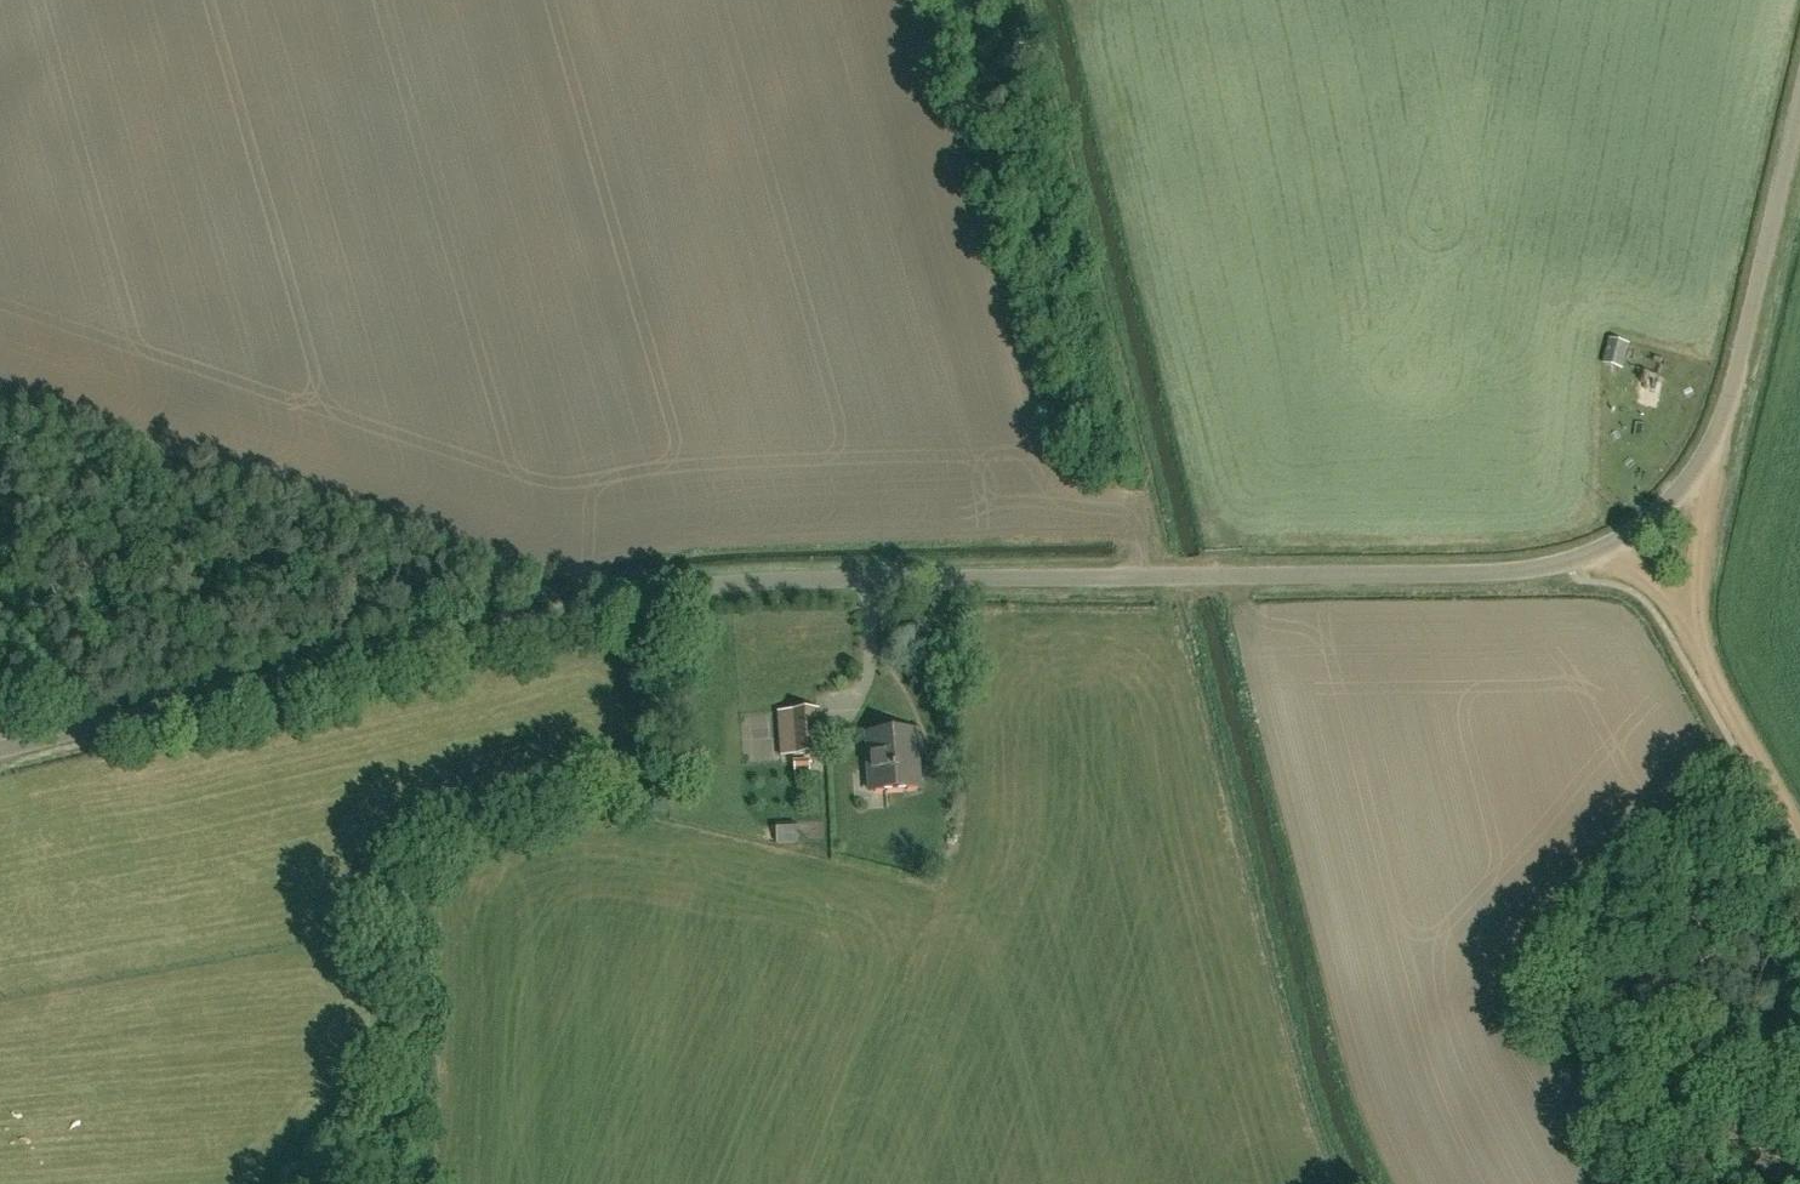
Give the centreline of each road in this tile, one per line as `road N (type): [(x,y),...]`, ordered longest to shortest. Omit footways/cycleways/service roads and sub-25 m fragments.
road 1 (unclassified): [(0,755),(603,608),(755,589),(1504,574),(1604,552),(1685,487),(1725,411),(1799,97)]
road 2 (track): [(1708,445),(1697,641),(1709,680),(1799,836)]
road 3 (track): [(1604,552),(1658,593),(1697,641)]

